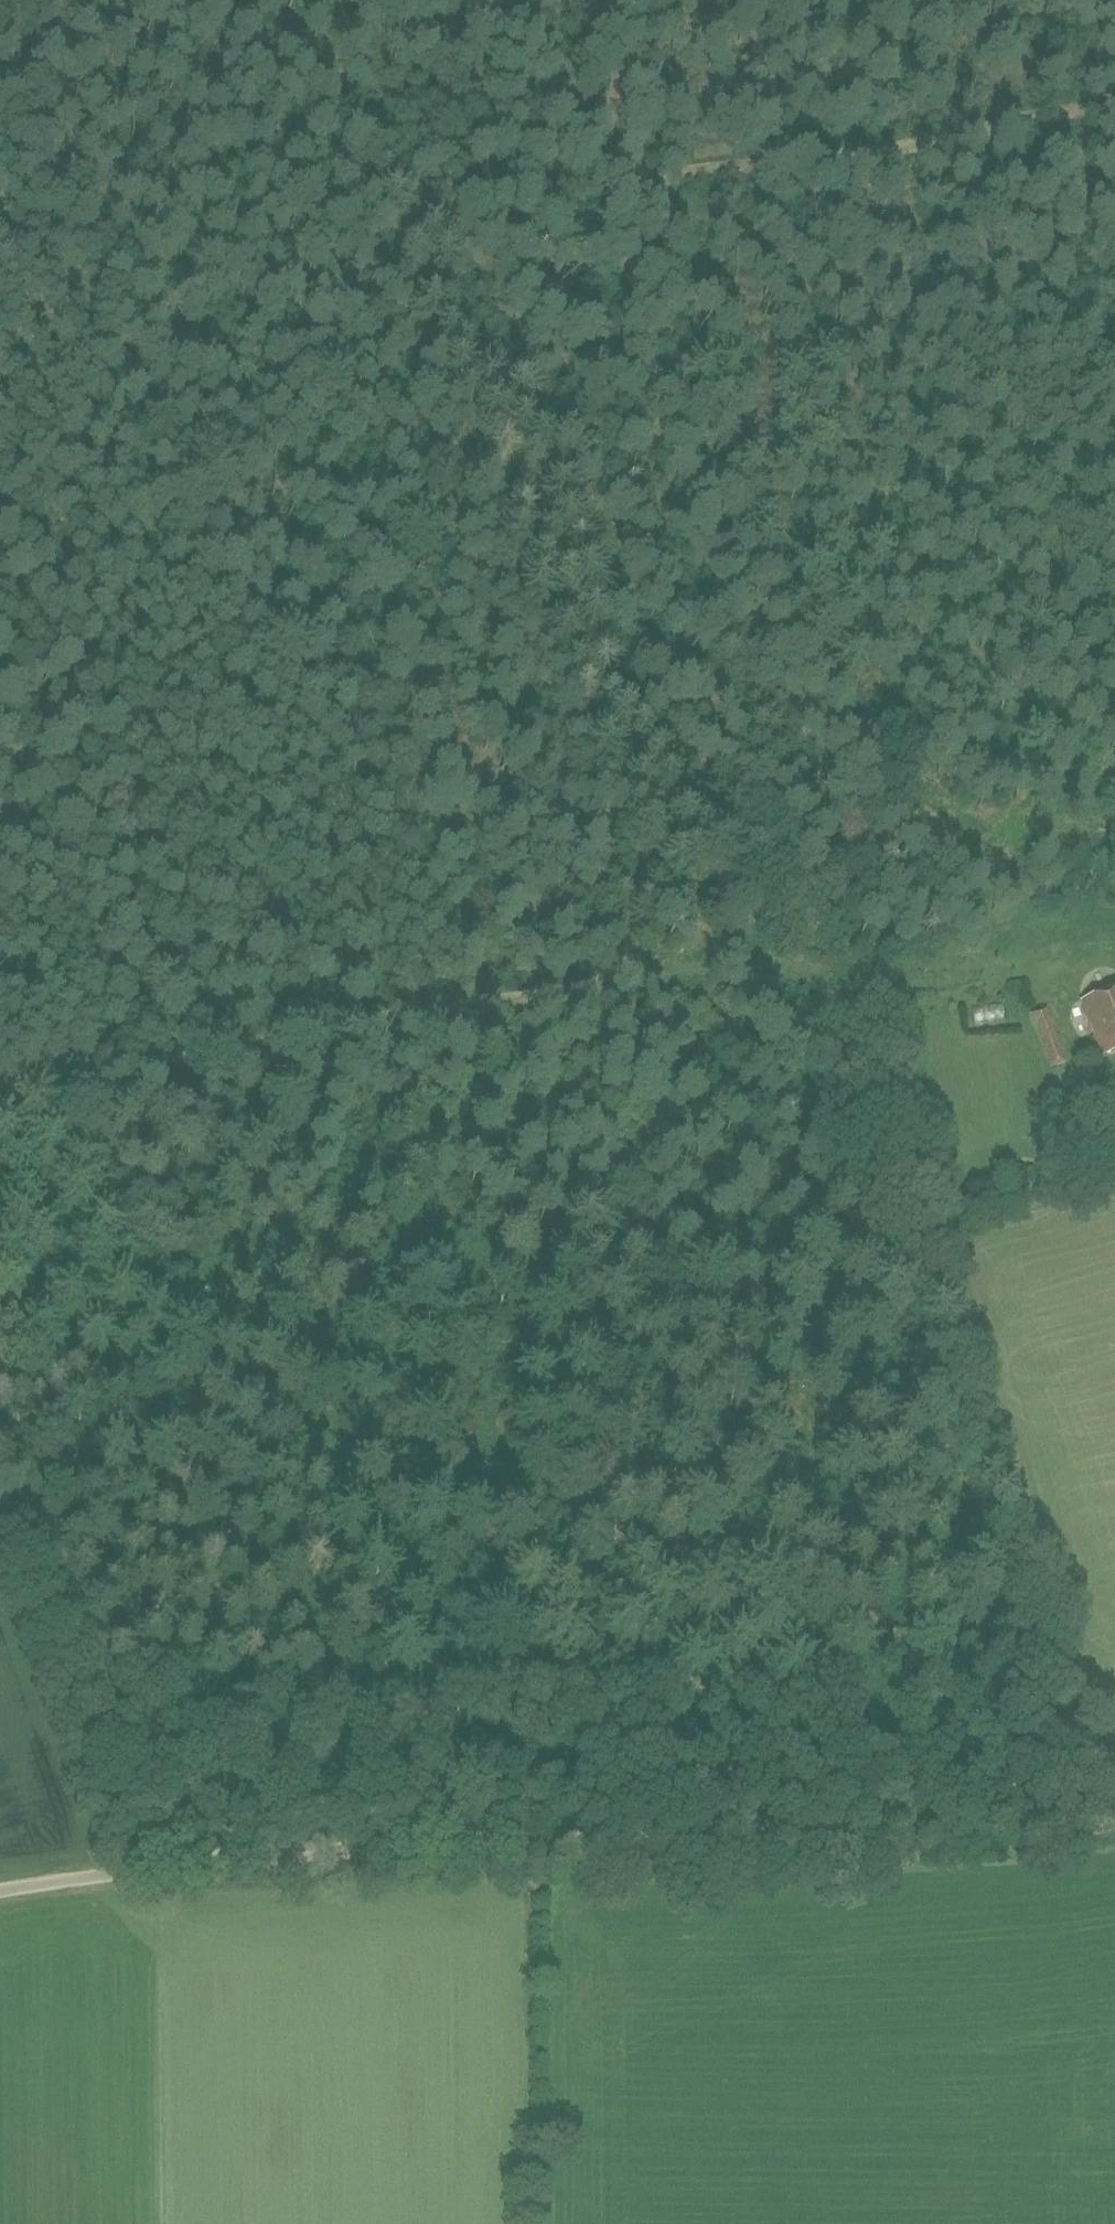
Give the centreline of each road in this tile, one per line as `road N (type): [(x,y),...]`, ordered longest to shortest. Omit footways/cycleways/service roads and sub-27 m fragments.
road 1 (track): [(155,1871),(516,1842),(1114,1813)]
road 2 (track): [(762,900),(1022,1785),(1026,1822)]
road 3 (track): [(0,968),(46,981),(762,900)]
road 4 (unclassified): [(0,1893),(155,1871)]

